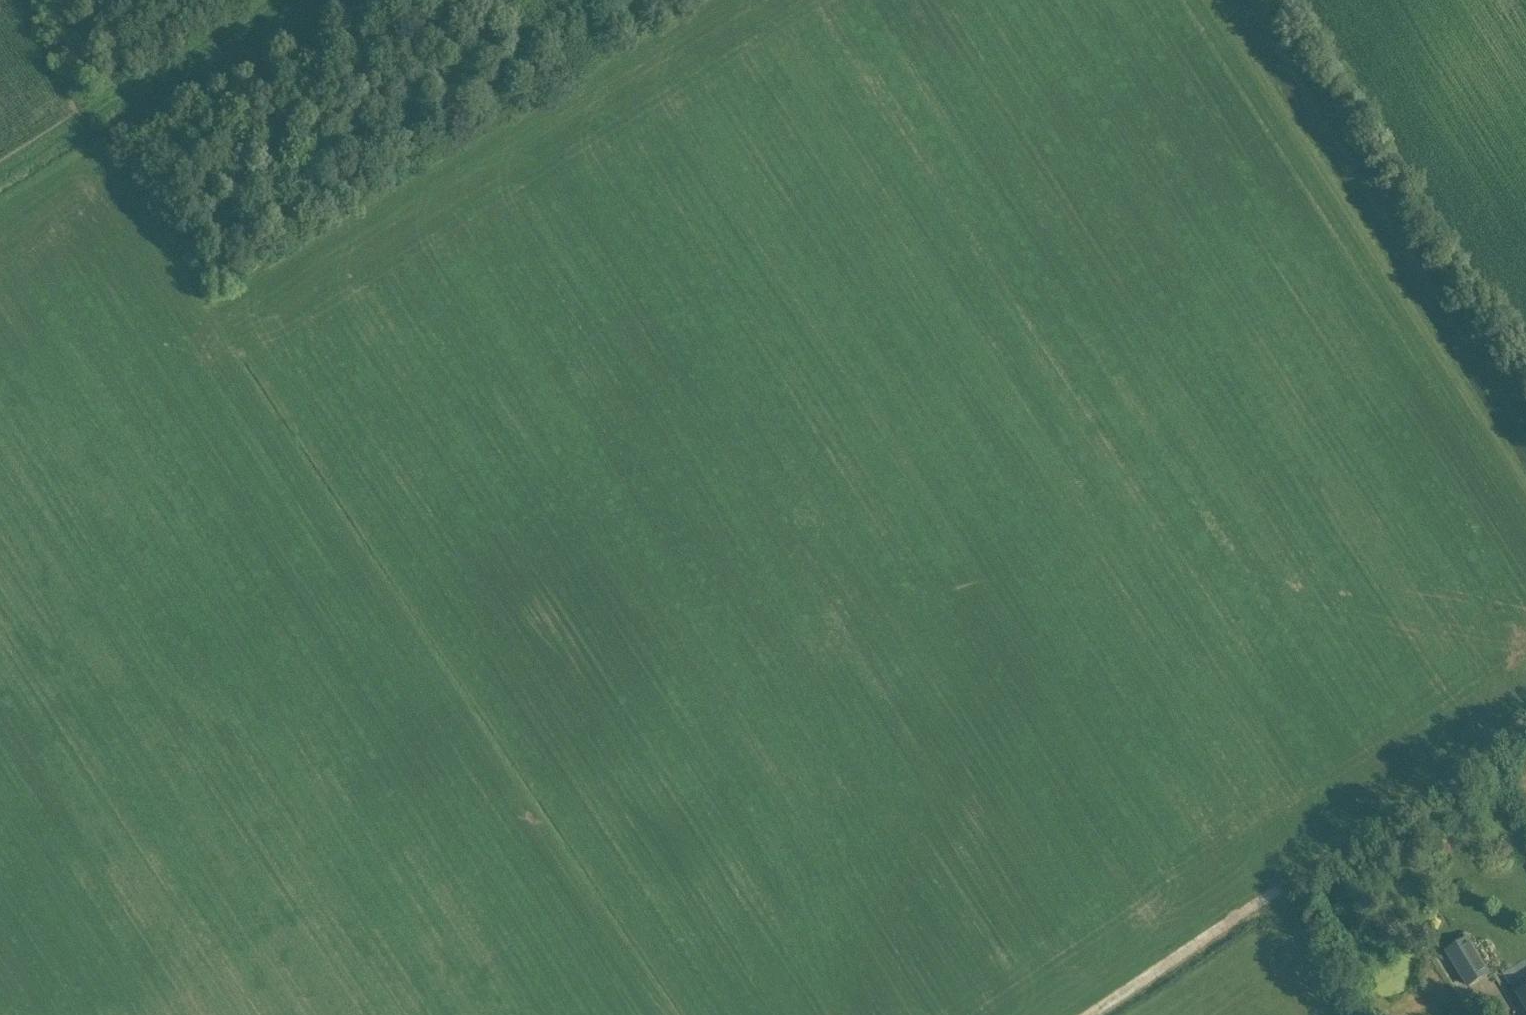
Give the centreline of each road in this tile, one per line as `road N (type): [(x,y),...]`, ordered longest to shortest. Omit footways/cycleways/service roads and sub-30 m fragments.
road 1 (track): [(1525,725),(1099,1014)]

